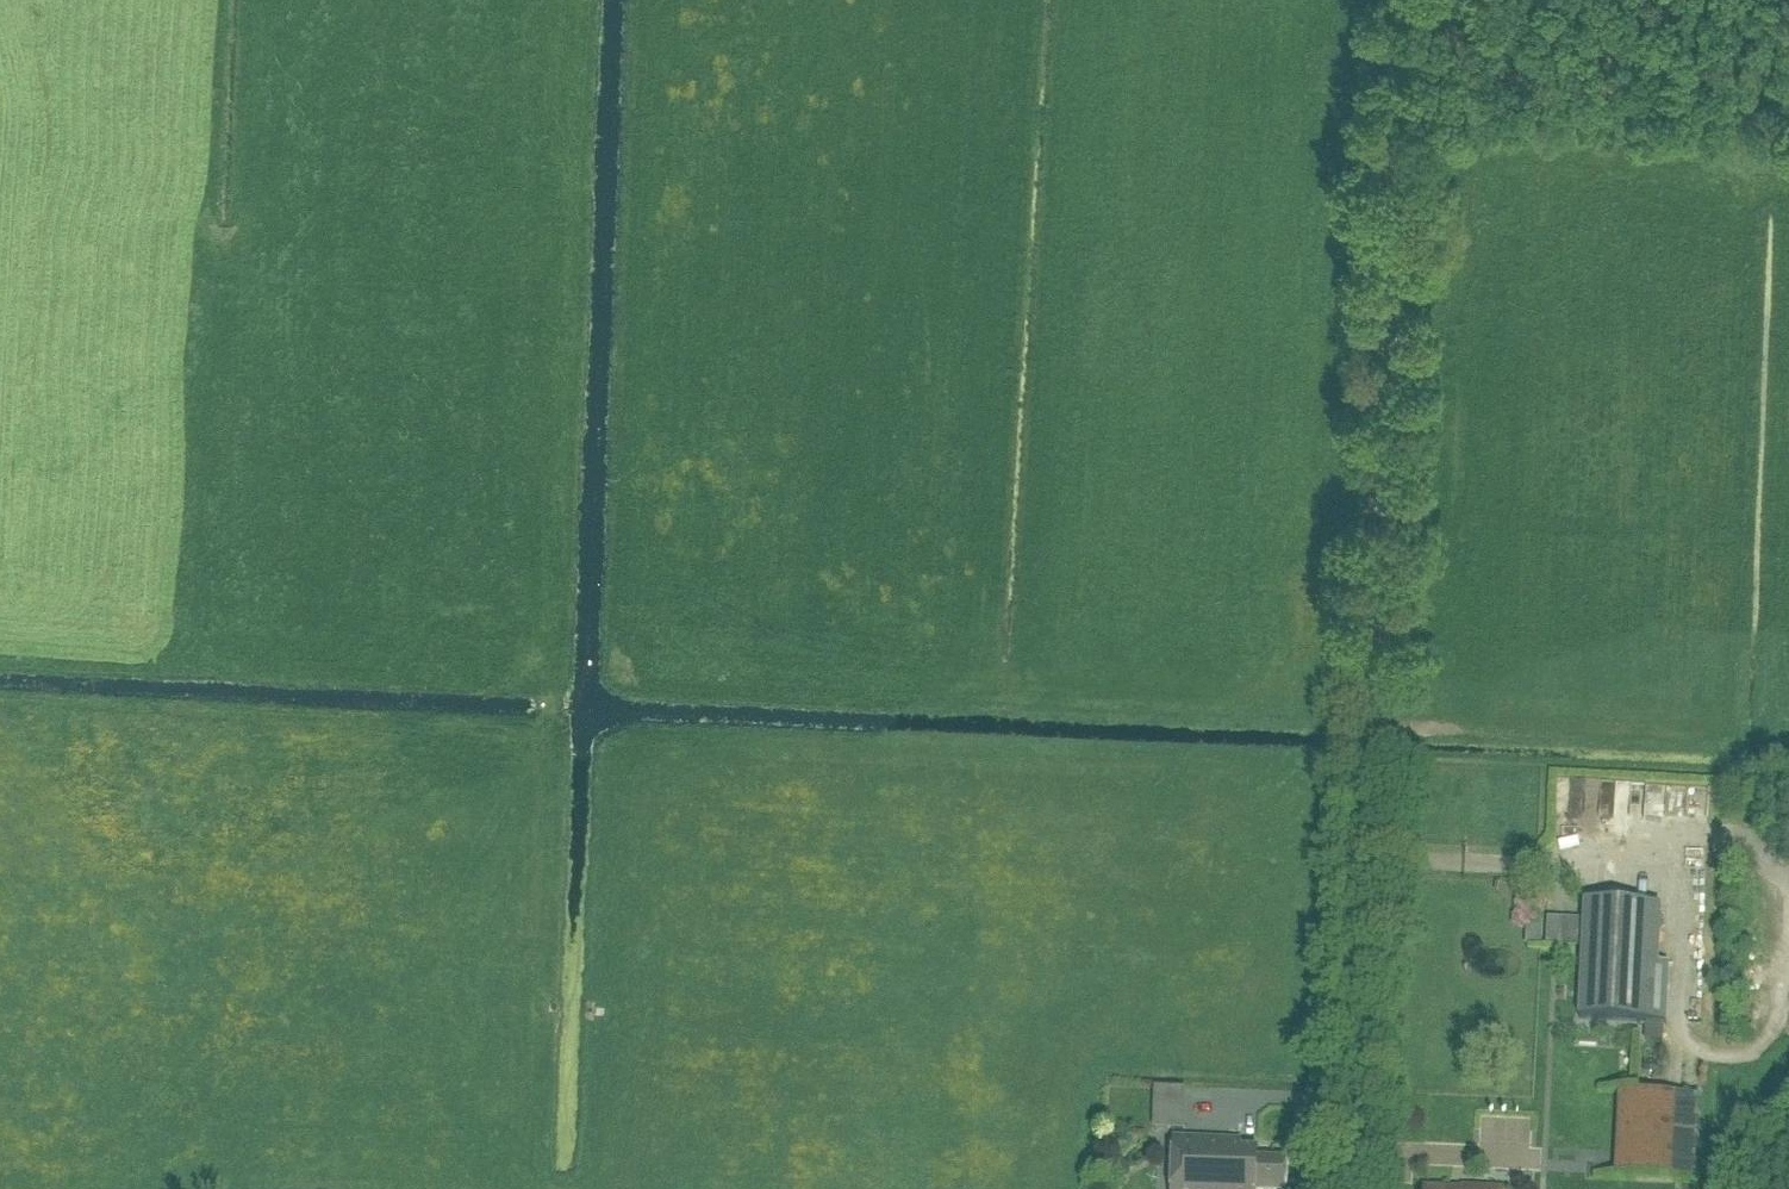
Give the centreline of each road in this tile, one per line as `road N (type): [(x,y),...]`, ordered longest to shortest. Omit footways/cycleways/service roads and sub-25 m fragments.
road 1 (unclassified): [(1348,1188),(1403,0)]

